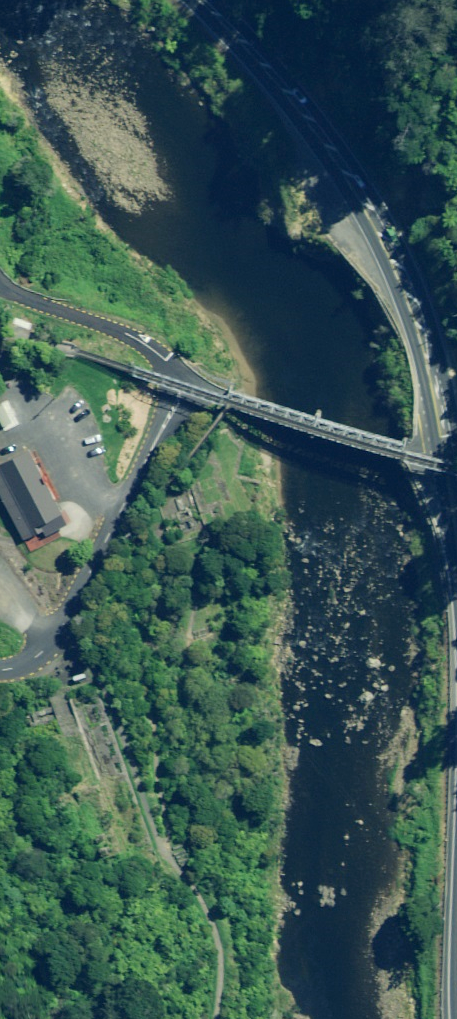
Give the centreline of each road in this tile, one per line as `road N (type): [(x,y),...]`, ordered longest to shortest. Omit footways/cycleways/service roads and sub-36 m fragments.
road 1 (trunk): [(453,468),(425,339),(379,225),(348,172),(203,0)]
road 2 (residential): [(190,382),(62,629),(39,655),(0,669)]
road 3 (residential): [(453,468),(190,382)]
road 4 (residential): [(190,382),(140,340),(0,284)]

